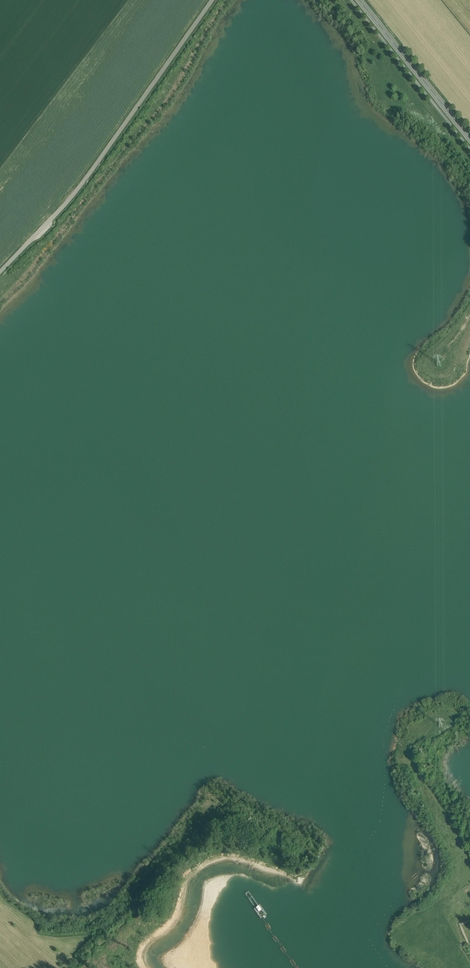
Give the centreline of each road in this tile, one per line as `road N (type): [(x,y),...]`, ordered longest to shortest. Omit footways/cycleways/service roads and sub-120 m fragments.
road 1 (secondary): [(469,138),(359,0)]

